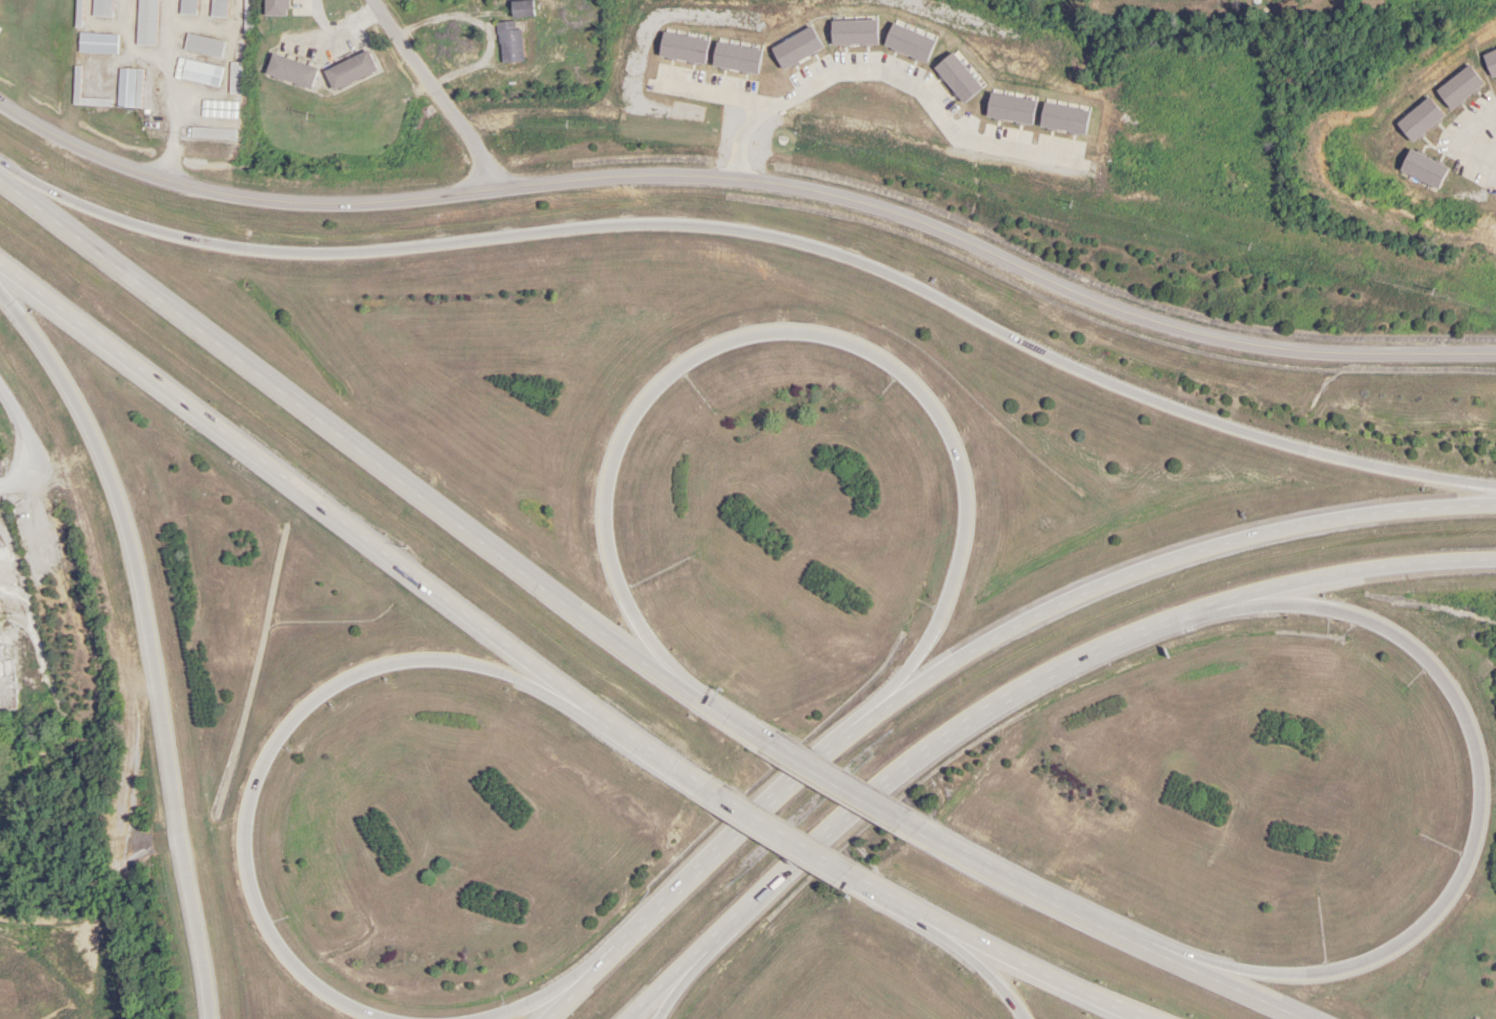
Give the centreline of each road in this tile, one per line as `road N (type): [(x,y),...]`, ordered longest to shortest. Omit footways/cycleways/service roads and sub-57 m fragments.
road 1 (motorway): [(1495,483),(1318,447),(1106,379),(919,287),(806,242),(655,226),(343,257),(283,255),(126,225),(0,168)]
road 2 (motorway): [(1495,498),(1248,536),(1018,625),(886,702),(830,745),(580,982)]
road 3 (tertiary): [(499,194),(687,178),(811,196),(883,215),(1156,329),(1278,350),(1495,352)]
road 4 (motorway): [(673,681),(616,581),(604,540),(606,465),(623,426),(648,391),(686,360),(738,337),(826,337),(870,353),(910,381),(960,446),(970,482),(972,519),(958,583),(918,656),(867,716)]
road 5 (trunk): [(759,736),(486,548),(0,176)]
road 6 (trunk): [(0,269),(570,698),(709,792)]
road 7 (motorway): [(1242,599),(1349,610),(1425,647),(1449,670),(1485,743),(1487,817),(1478,850),(1442,907),(1418,932),(1354,969),(1285,976),(1177,959)]
road 8 (motorway): [(0,292),(82,415),(133,550),(174,760),(208,1018)]
road 9 (motorway): [(679,968),(836,820),(969,721),(1126,638),(1242,599)]
road 10 (motorway): [(354,1018),(284,964),(249,895),(245,821),(279,738),(338,683),(404,661),(469,665),(570,698)]
road 11 (tertiary): [(0,101),(85,151),(259,202),(364,205),(499,194)]
road 12 (trunk): [(1177,959),(914,828)]
road 13 (motorway): [(1242,599),(1394,565),(1495,558)]
road 14 (residential): [(499,194),(369,0)]
road 15 (primary): [(942,926),(1144,1018)]
road 16 (residential): [(172,181),(181,0)]
road 17 (trunk): [(914,828),(759,736)]
road 18 (trunk): [(709,792),(857,881)]
road 19 (primary): [(1307,1018),(1177,959)]
road 20 (residential): [(372,5),(299,47),(250,56)]
road 21 (motorway): [(942,926),(1029,1018)]
road 22 (residential): [(0,388),(28,449),(20,479),(0,492)]

